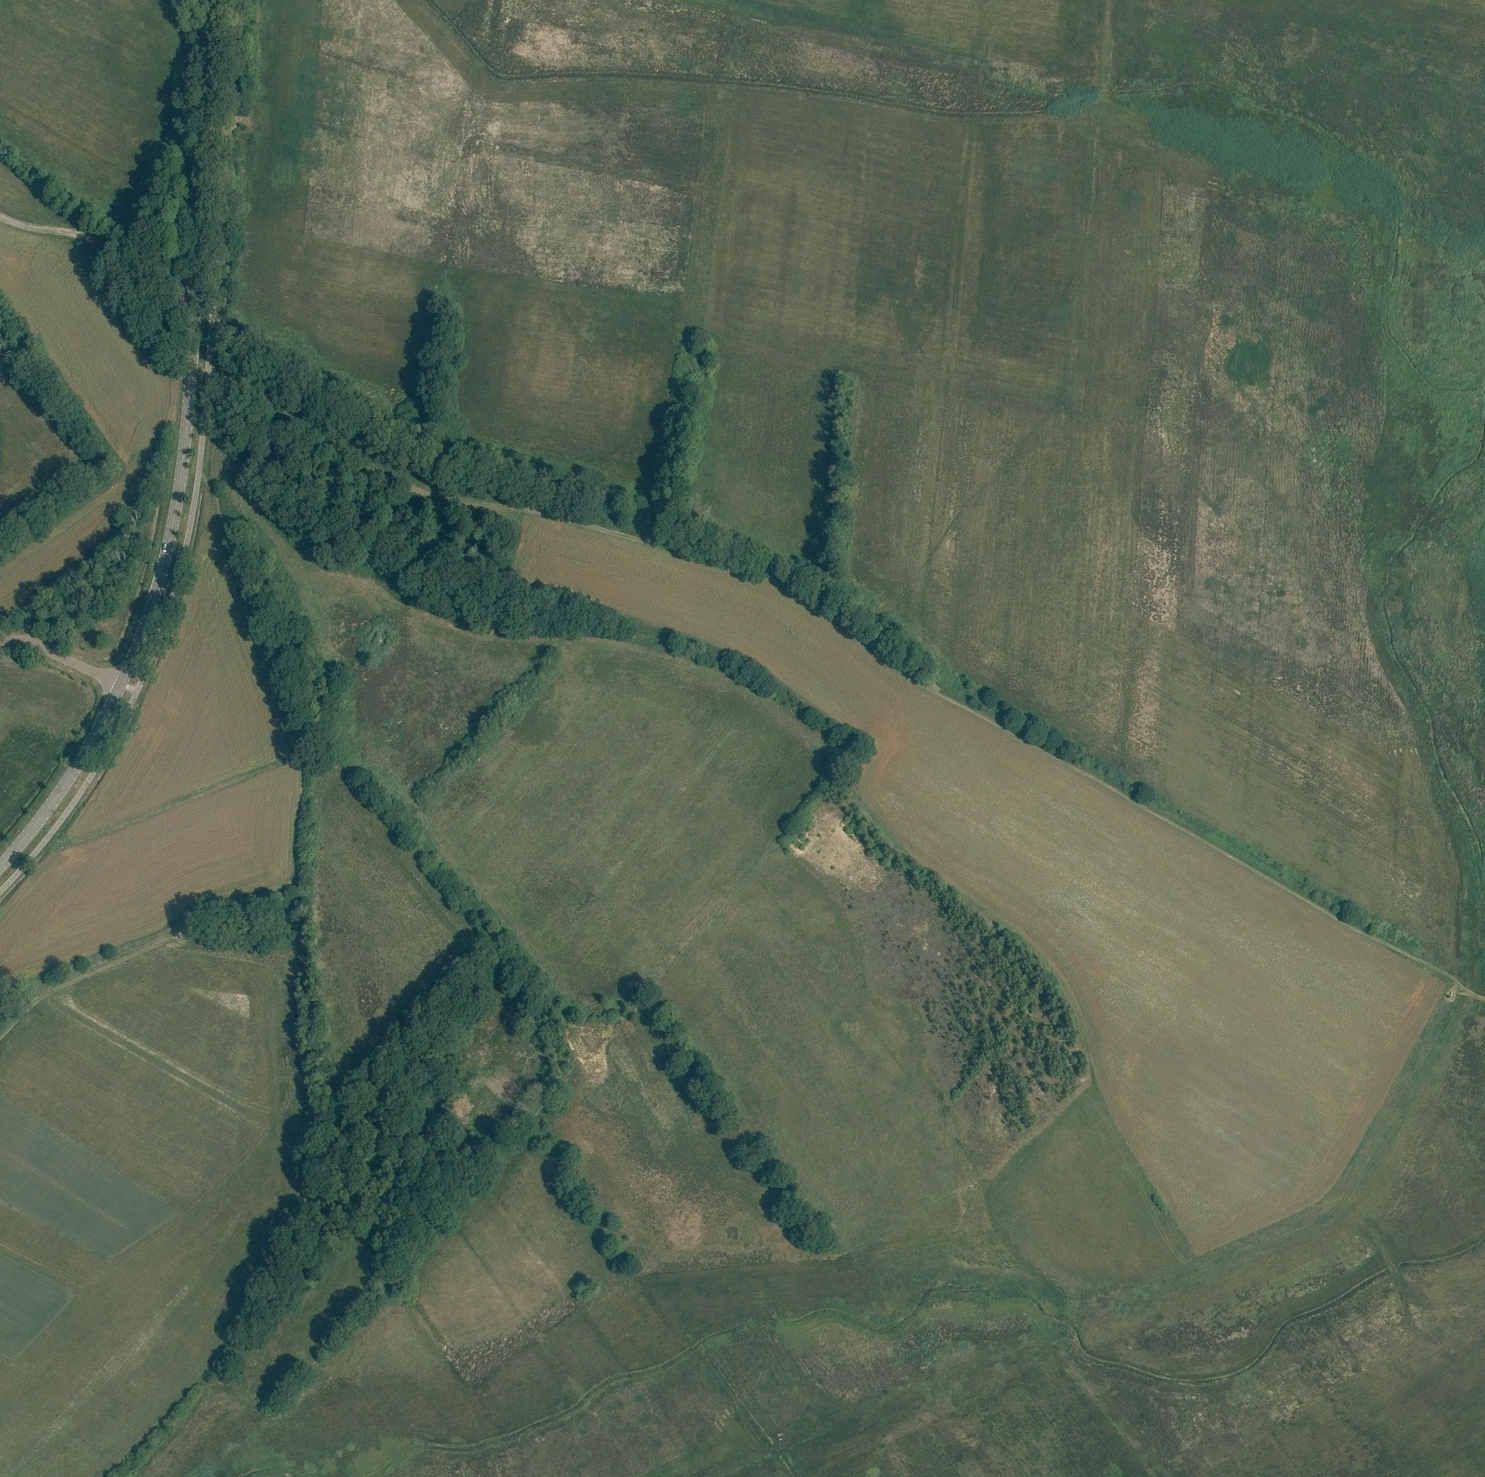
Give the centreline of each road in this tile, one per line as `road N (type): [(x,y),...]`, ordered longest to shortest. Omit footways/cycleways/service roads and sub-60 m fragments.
road 1 (secondary): [(121,685),(145,632),(181,482),(220,0)]
road 2 (secondary): [(0,868),(63,792),(121,685)]
road 3 (unclassified): [(0,642),(36,645),(121,685)]

